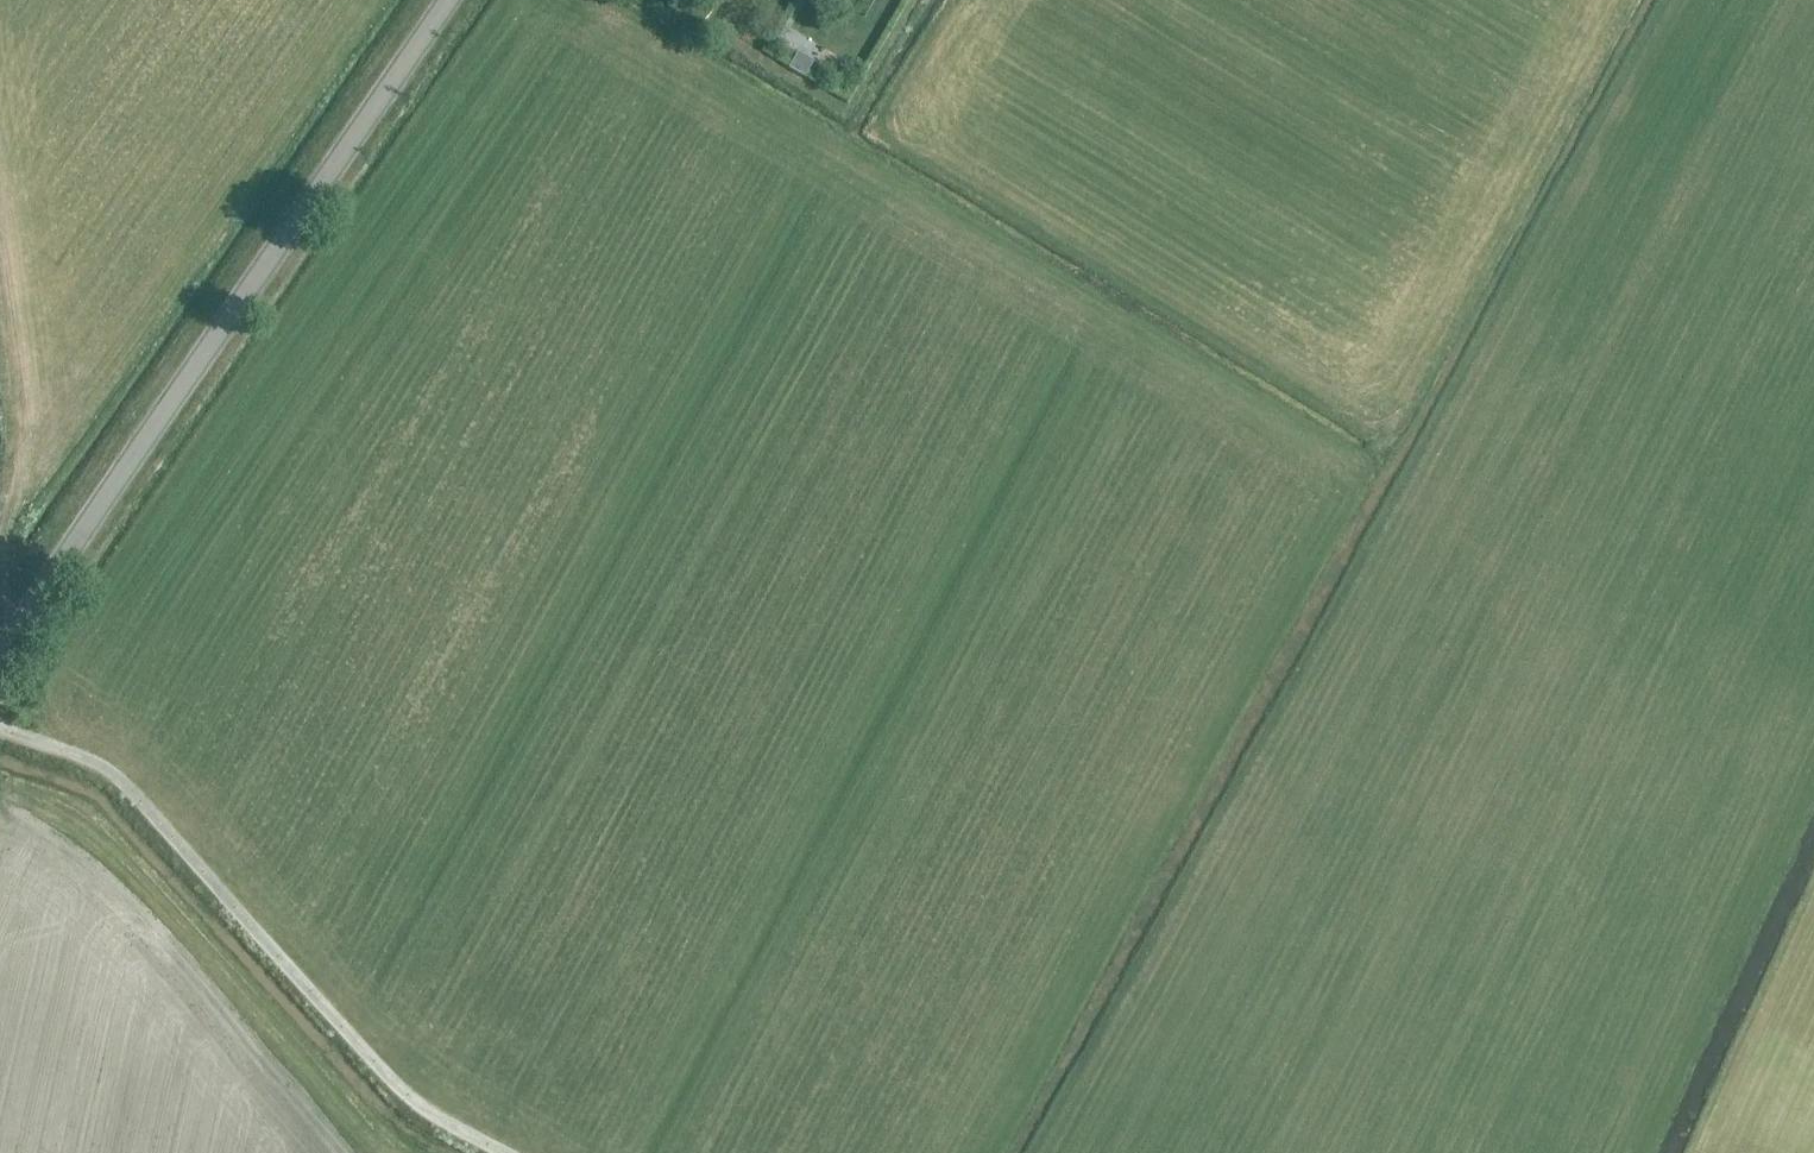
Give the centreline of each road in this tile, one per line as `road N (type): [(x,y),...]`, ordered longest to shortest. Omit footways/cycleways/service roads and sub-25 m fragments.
road 1 (unclassified): [(0,654),(449,0)]

